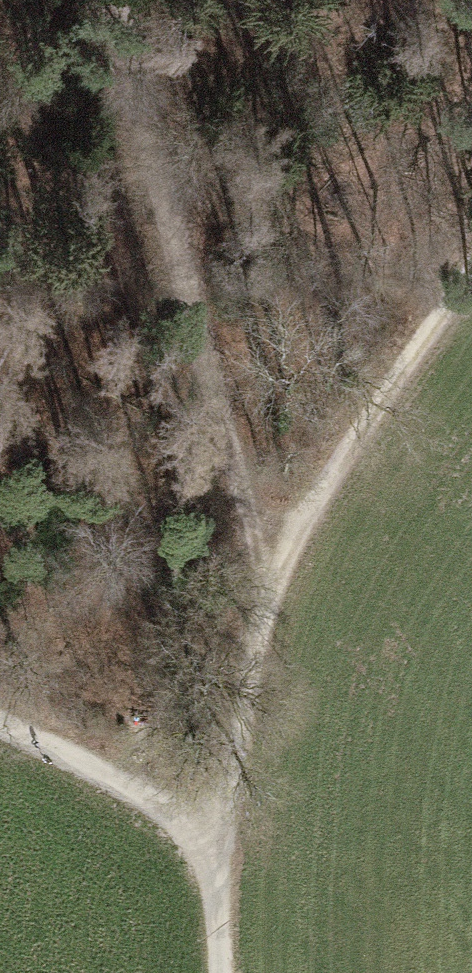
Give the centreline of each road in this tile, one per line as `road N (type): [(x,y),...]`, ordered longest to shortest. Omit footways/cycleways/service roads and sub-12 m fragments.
road 1 (track): [(208,847),(249,572),(471,286)]
road 2 (track): [(249,572),(104,0)]
road 3 (track): [(0,725),(208,847)]
road 4 (track): [(208,847),(218,972)]

